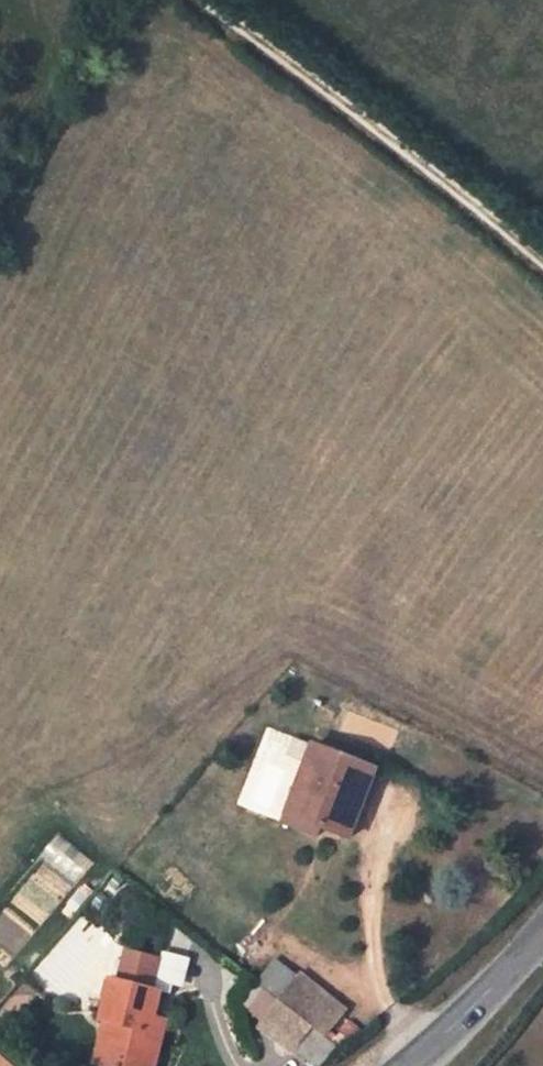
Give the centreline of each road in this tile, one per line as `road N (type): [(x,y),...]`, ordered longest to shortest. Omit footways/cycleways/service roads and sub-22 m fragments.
road 1 (tertiary): [(411,1065),(542,933)]

